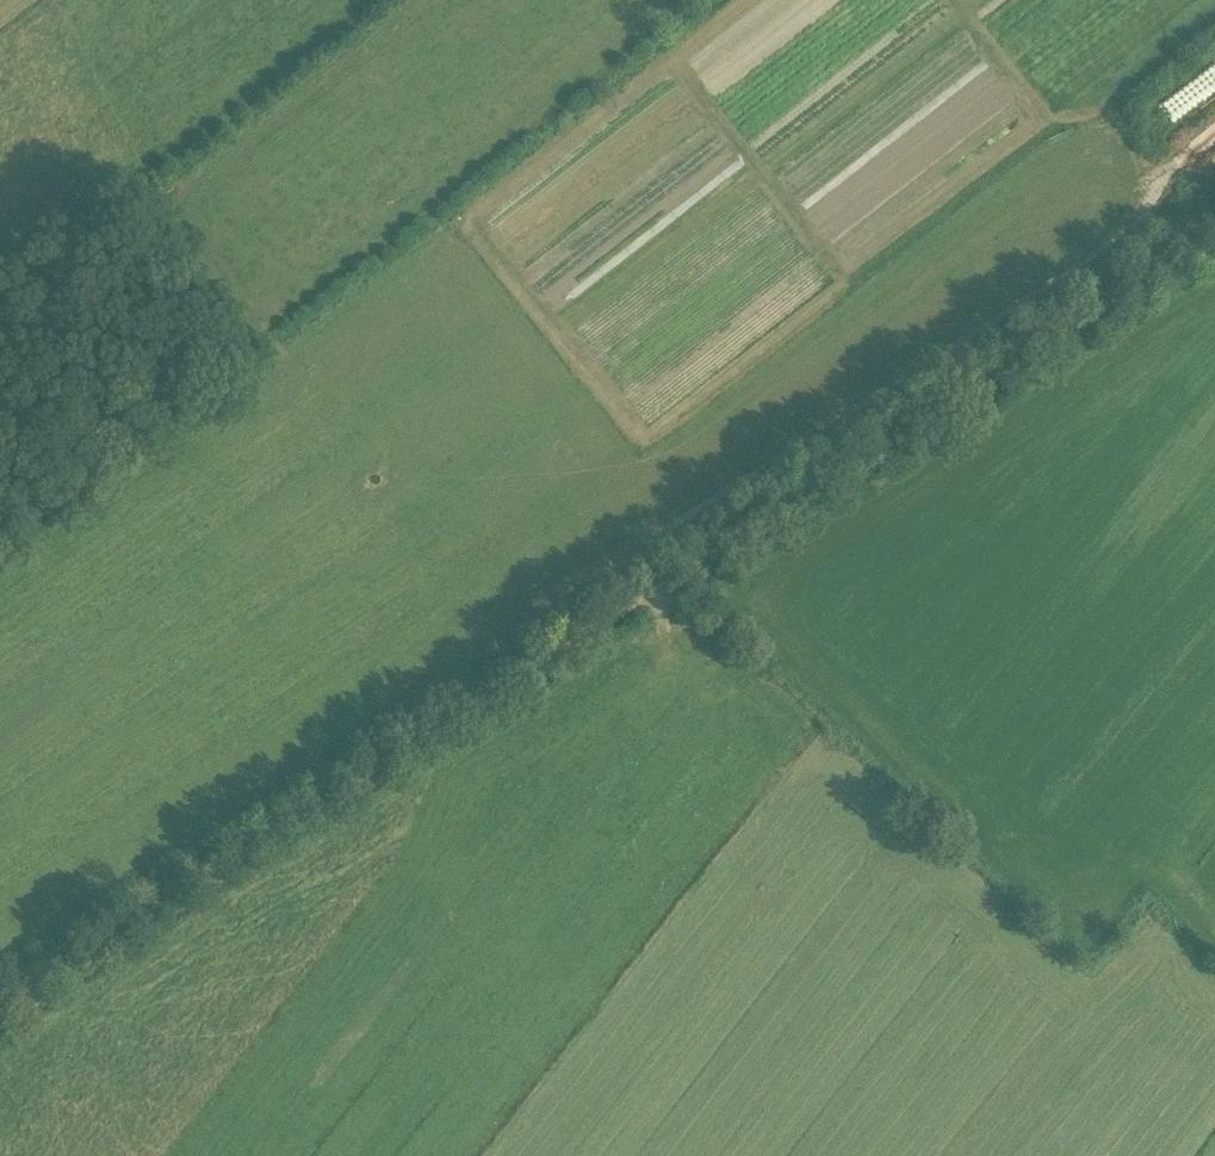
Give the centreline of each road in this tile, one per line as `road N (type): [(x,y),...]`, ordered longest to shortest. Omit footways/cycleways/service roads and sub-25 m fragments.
road 1 (track): [(647,590),(0,1005)]
road 2 (track): [(669,576),(650,541),(1116,243),(1156,179),(1214,135)]
road 3 (track): [(125,165),(288,361),(516,553),(554,575),(625,542),(650,541)]
road 4 (track): [(1214,228),(647,590)]

